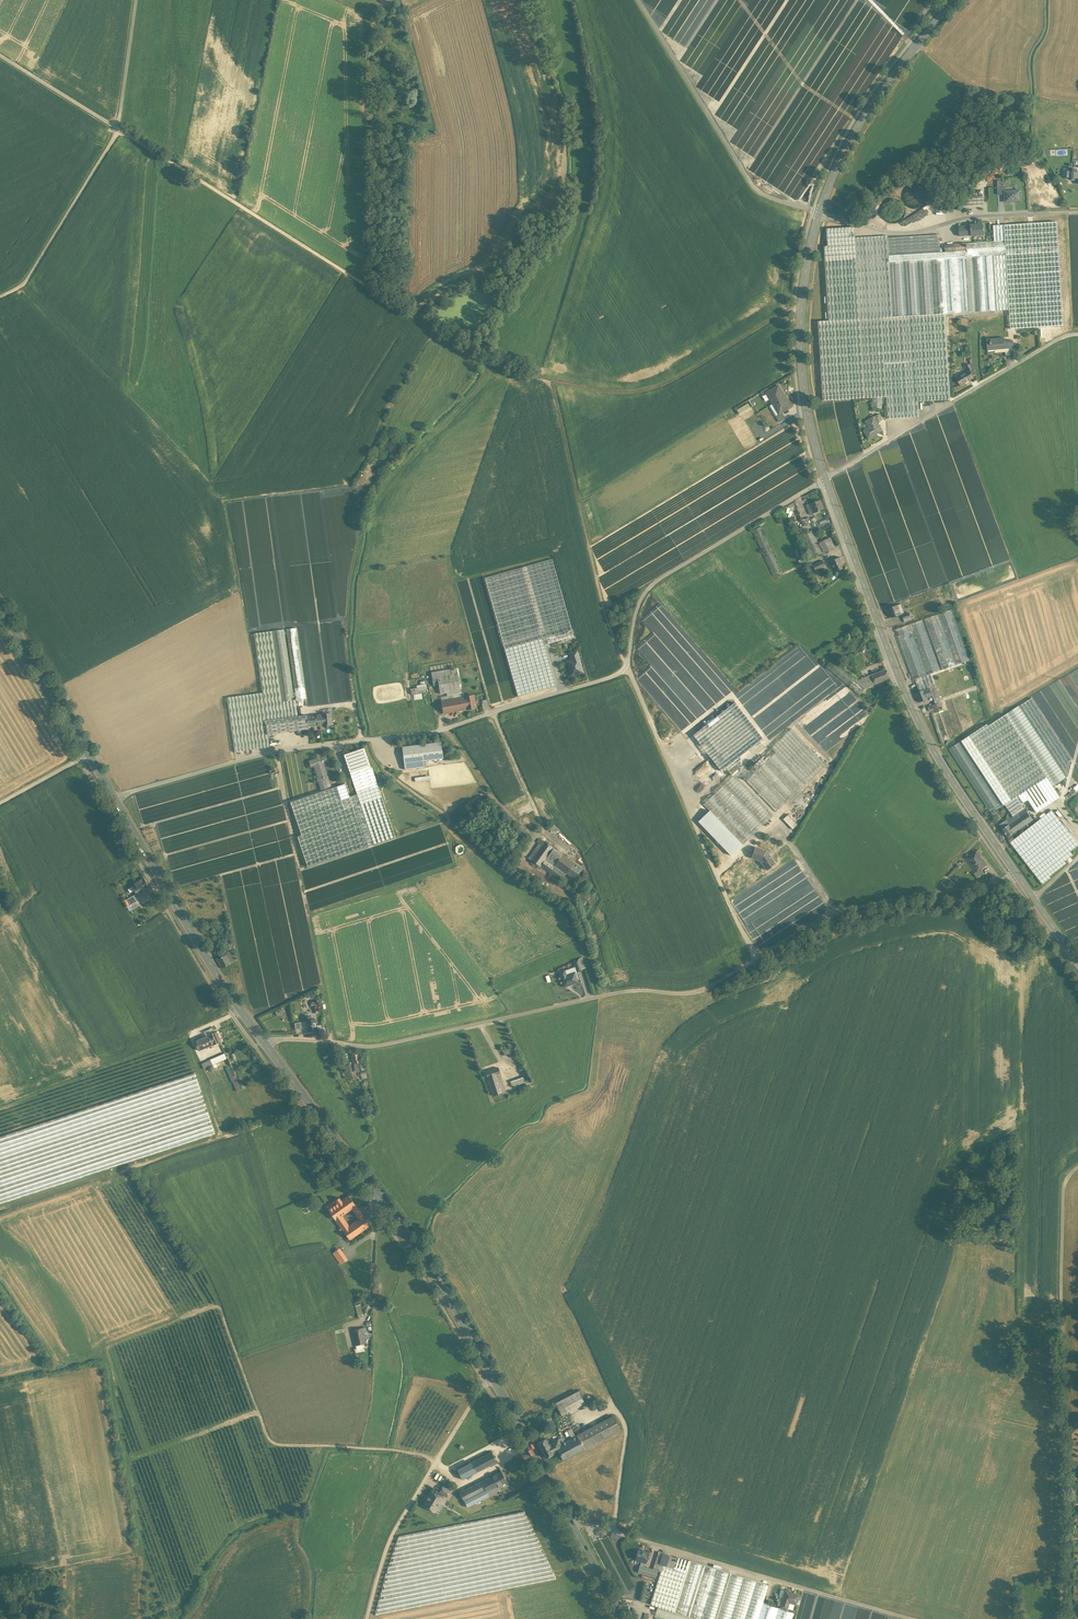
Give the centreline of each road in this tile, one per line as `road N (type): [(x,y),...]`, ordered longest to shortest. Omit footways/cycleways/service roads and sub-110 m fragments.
road 1 (track): [(1077,334),(650,585),(634,615),(627,670),(437,730),(273,751),(114,797)]
road 2 (unclassified): [(265,1042),(366,1048),(626,991),(699,991),(824,917),(1016,873)]
road 3 (track): [(118,128),(437,331),(531,375),(603,391),(653,388),(803,303)]
road 4 (tertiary): [(820,213),(801,316),(813,438),(915,715),(1016,873)]
road 5 (primary): [(265,1042),(419,1252),(571,1522)]
road 6 (track): [(438,1461),(276,1444),(263,1414),(253,1413),(129,1463),(110,1358),(0,1381)]
road 7 (residential): [(1062,1618),(1062,1220),(1066,1180),(1077,1167)]
road 8 (residential): [(571,1522),(914,1618)]
road 9 (primary): [(88,753),(265,1042)]
road 10 (track): [(0,1208),(257,1127),(308,1101)]
road 11 (track): [(755,961),(627,670)]
road 12 (track): [(370,1618),(405,1515),(494,1379)]
road 13 (unclassified): [(820,213),(900,232),(971,217),(1077,212)]
road 14 (tertiary): [(955,0),(852,136),(820,213)]
road 15 (track): [(0,297),(24,285),(118,128)]
road 16 (primary): [(0,609),(88,753)]
road 17 (track): [(435,1465),(447,1470),(493,1447),(500,1463),(459,1485)]

